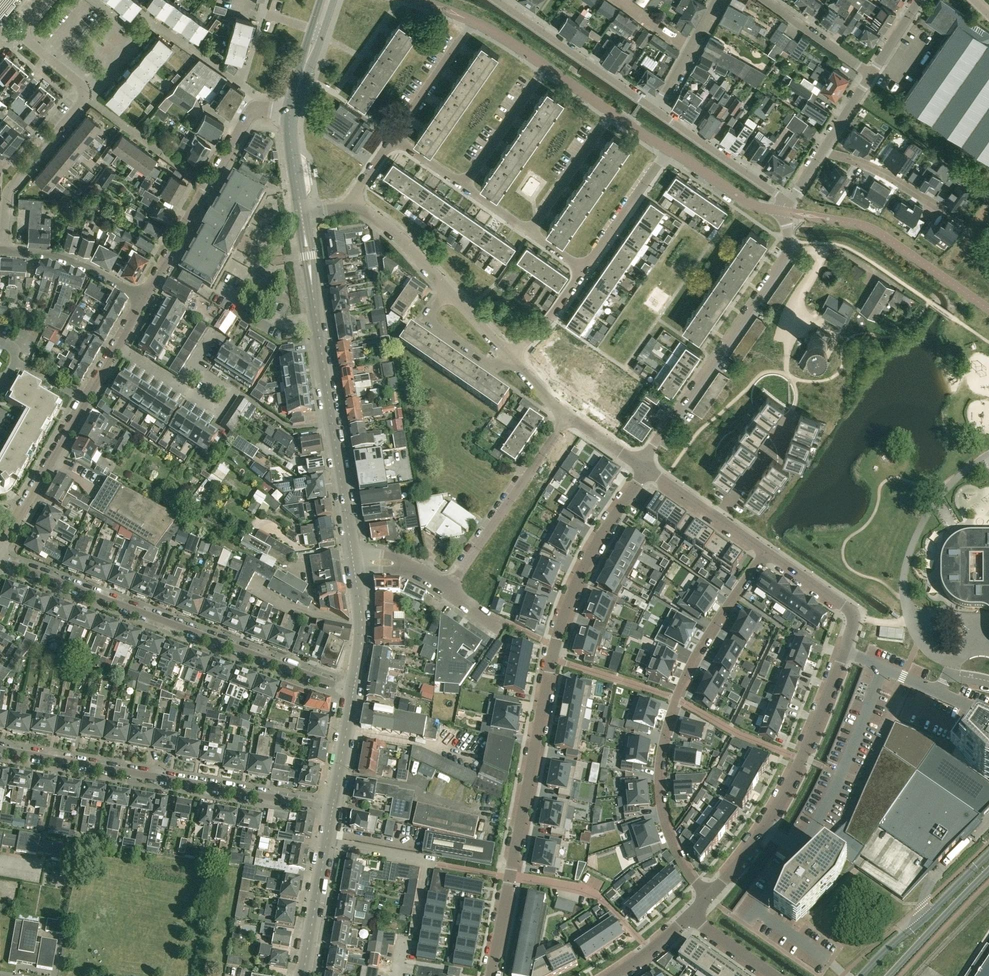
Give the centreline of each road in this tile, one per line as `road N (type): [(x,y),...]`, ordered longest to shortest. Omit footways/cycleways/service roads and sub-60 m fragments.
road 1 (residential): [(646,470),(586,564),(555,646),(491,975)]
road 2 (residential): [(763,552),(684,677),(662,741),(664,826),(706,897)]
road 3 (residential): [(355,691),(0,560)]
road 4 (unclassified): [(352,555),(302,215)]
road 5 (residential): [(0,750),(330,812)]
road 6 (residential): [(639,465),(786,255),(787,212)]
road 7 (residential): [(706,897),(785,796),(845,652)]
road 8 (residential): [(1,251),(9,195),(86,98),(14,39)]
road 9 (residential): [(144,297),(250,116),(266,108),(291,112)]
road 10 (residential): [(0,554),(117,346)]
road 11 (residential): [(450,590),(567,418)]
road 12 (unclassified): [(656,111),(498,0)]
road 13 (primary): [(988,855),(861,975)]
road 14 (unclassified): [(303,975),(330,812)]
road 15 (unclassified): [(787,201),(656,111)]
road 16 (residential): [(1,251),(70,262),(144,297)]
road 17 (residential): [(584,273),(668,148)]
road 18 (residential): [(464,187),(547,66)]
road 19 (residential): [(528,231),(613,112)]
road 20 (unclassified): [(845,652),(850,612),(763,552)]
road 21 (primary): [(888,975),(988,870)]
road 22 (residential): [(393,137),(474,21)]
road 23 (residential): [(822,152),(870,166),(945,211)]
road 24 (unclassified): [(355,691),(362,617),(352,555)]
road 25 (residential): [(787,212),(747,202),(668,148)]
road 26 (residential): [(793,413),(716,519)]
road 27 (unclassified): [(511,354),(495,363),(444,333),(436,309),(448,286)]
road 28 (residential): [(871,74),(766,0)]
road 29 (residential): [(180,385),(224,412),(236,393),(192,366)]
road 30 (unclassified): [(330,812),(355,691)]
road 31 (unclassified): [(354,208),(393,230),(448,286)]

